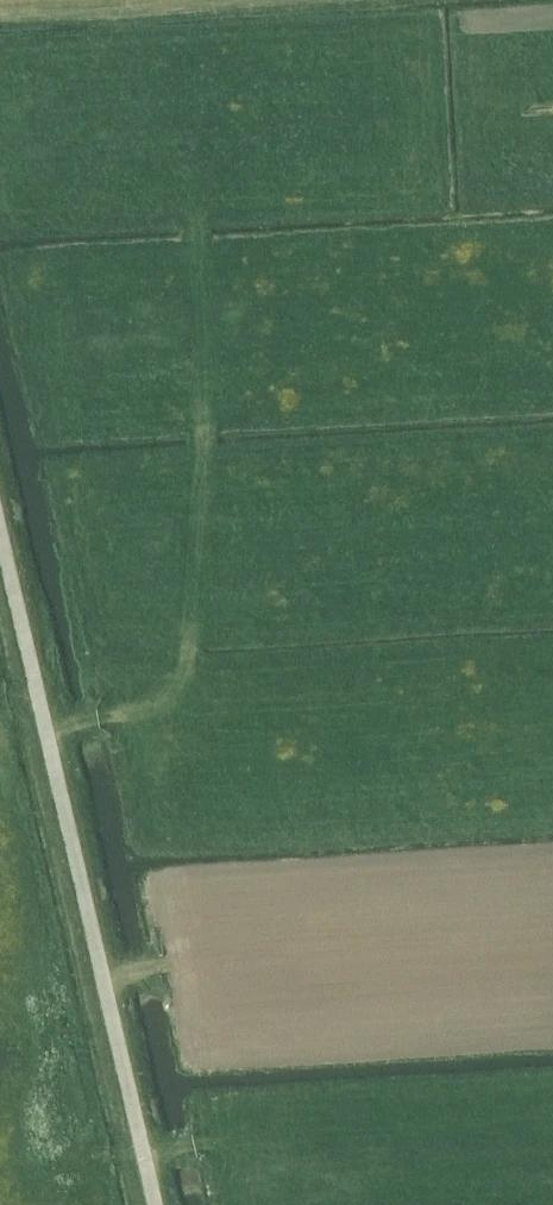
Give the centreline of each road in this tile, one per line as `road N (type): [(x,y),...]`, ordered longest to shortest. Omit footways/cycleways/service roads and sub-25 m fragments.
road 1 (unclassified): [(158,1204),(0,520)]
road 2 (track): [(203,204),(209,414),(194,638),(169,705),(48,730)]
road 3 (track): [(309,960),(160,967),(106,981)]

